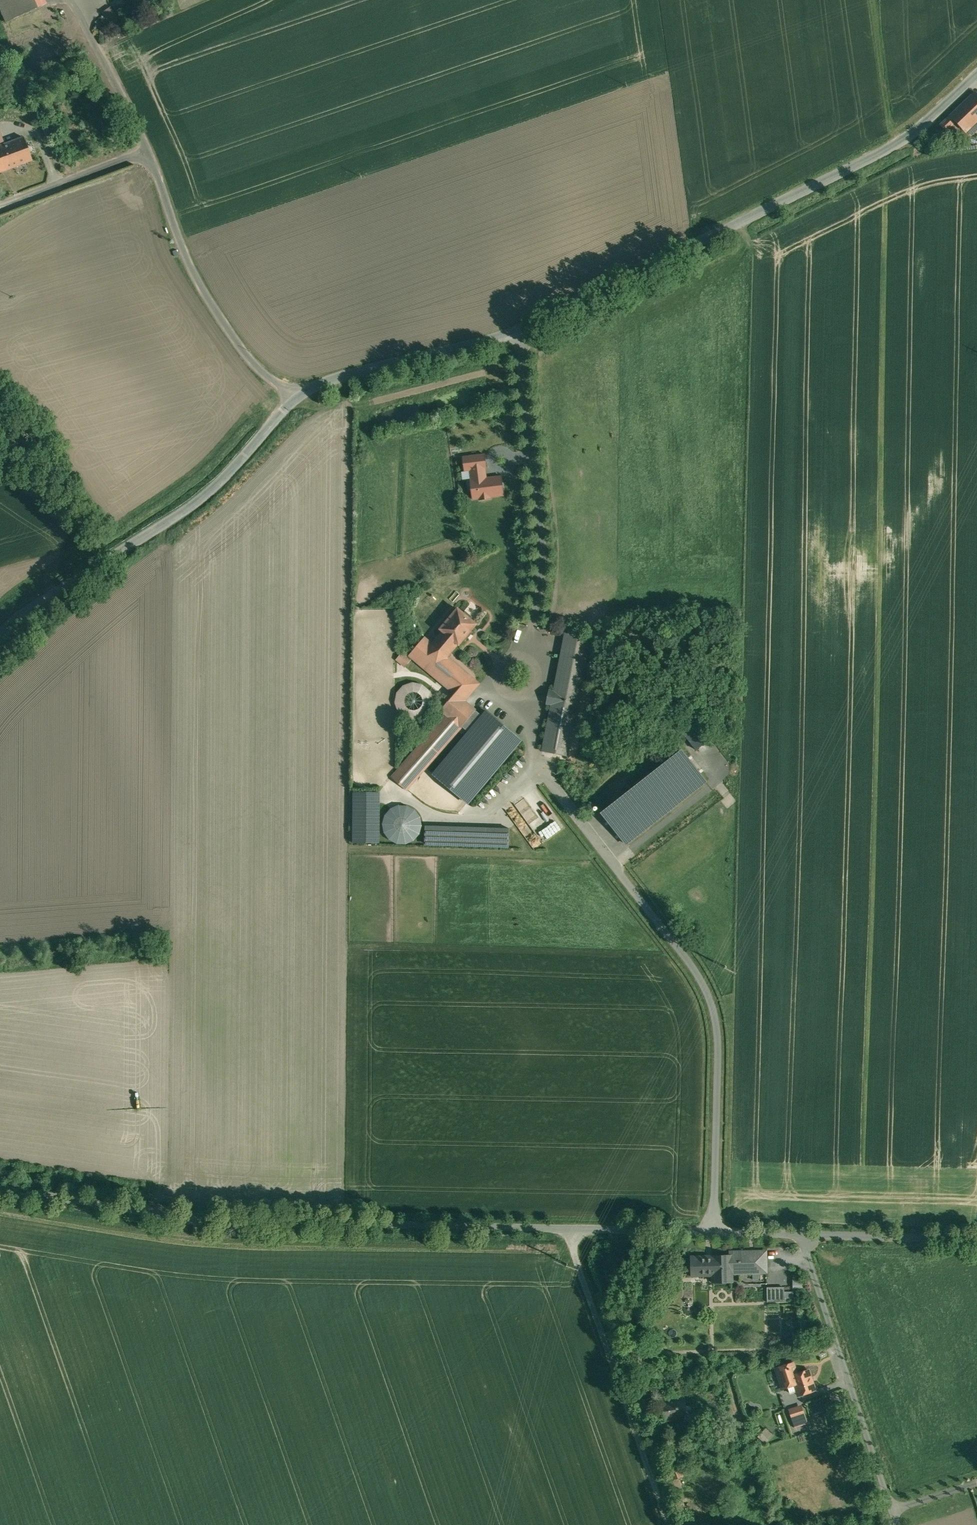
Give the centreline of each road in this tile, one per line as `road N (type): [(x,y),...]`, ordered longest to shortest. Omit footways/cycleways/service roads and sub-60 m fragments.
road 1 (unclassified): [(0,638),(212,489),(294,399),(340,375),(519,338),(908,145),(976,81)]
road 2 (unclassified): [(570,1231),(191,1219),(0,1188)]
road 3 (unclassified): [(570,1231),(671,1524)]
road 4 (unclassified): [(902,1524),(805,1238)]
road 5 (unclassified): [(805,1238),(570,1231)]
road 6 (unclassified): [(805,1238),(976,1238)]

